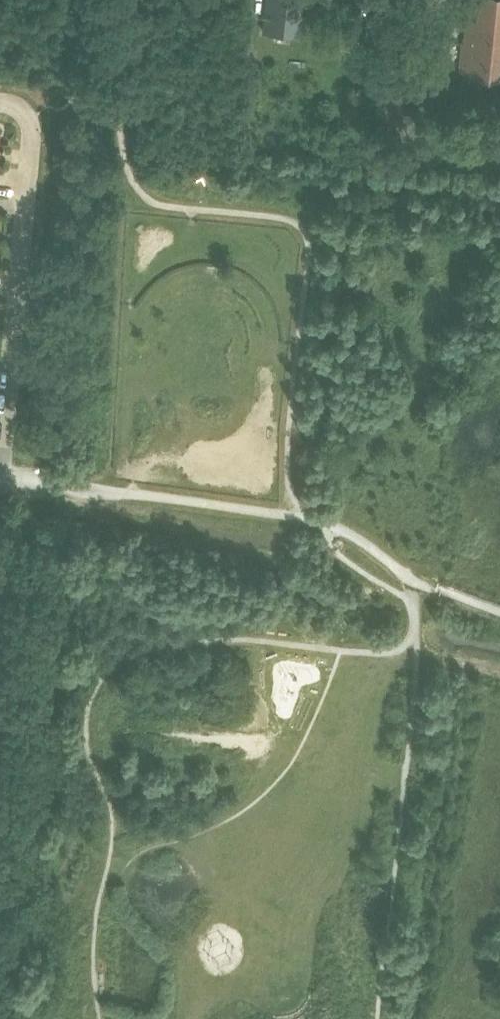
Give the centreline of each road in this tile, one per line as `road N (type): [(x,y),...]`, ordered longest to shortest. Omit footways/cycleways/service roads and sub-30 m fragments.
road 1 (residential): [(1,481),(32,136),(28,120),(0,101)]

